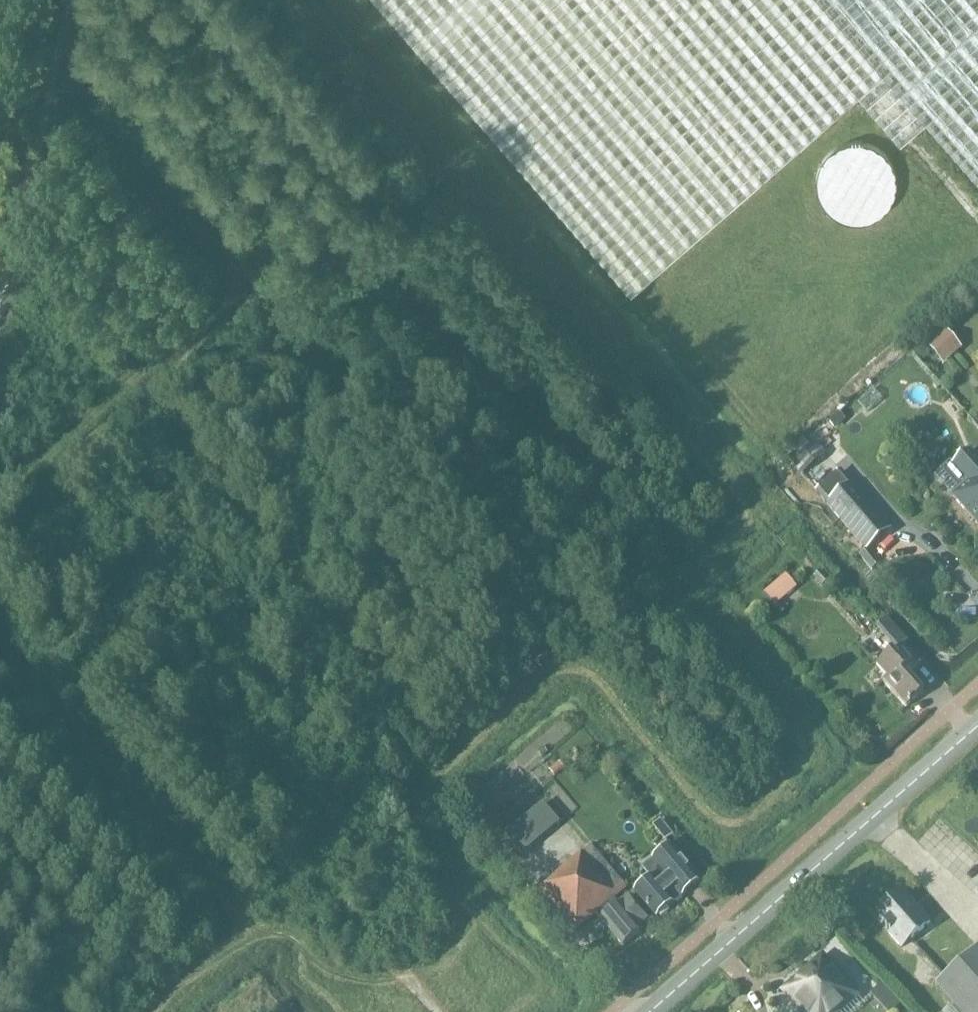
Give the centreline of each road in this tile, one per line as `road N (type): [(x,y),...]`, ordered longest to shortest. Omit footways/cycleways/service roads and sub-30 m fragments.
road 1 (residential): [(591,0),(688,96),(731,158),(796,192),(844,193),(877,181),(977,120)]
road 2 (tertiary): [(650,1011),(977,726)]

